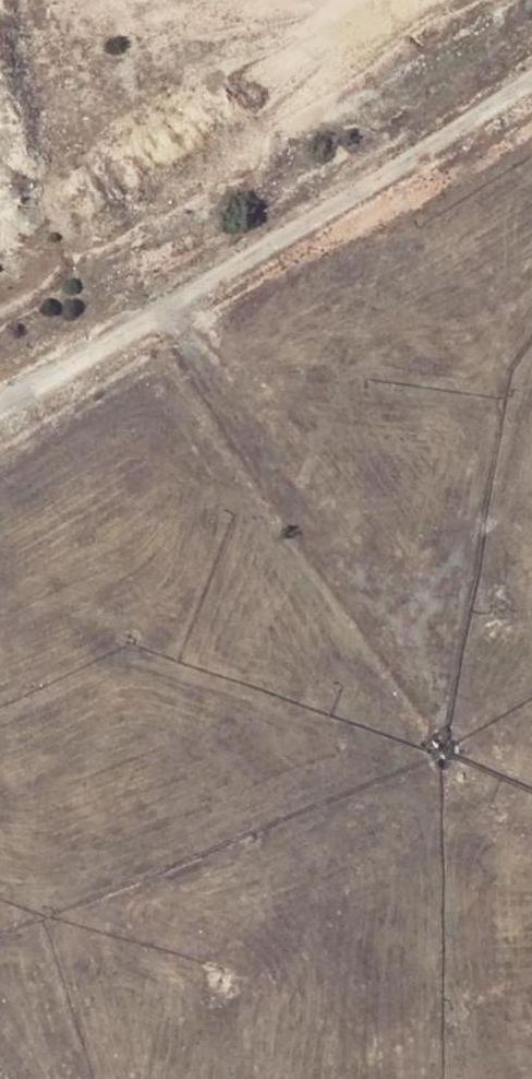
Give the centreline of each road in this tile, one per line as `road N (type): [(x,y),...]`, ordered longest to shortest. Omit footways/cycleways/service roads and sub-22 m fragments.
road 1 (track): [(0,403),(170,310),(531,77)]

